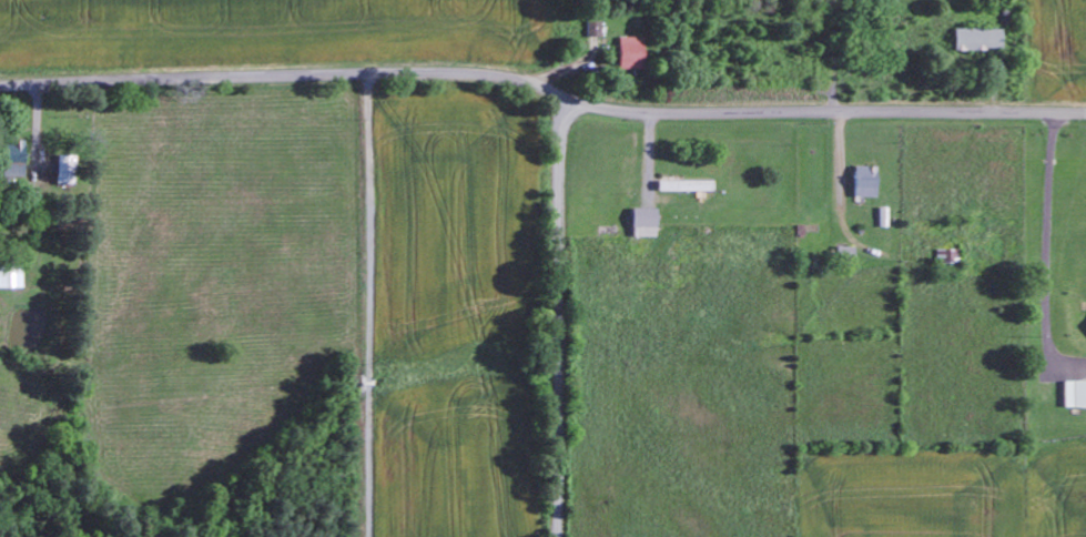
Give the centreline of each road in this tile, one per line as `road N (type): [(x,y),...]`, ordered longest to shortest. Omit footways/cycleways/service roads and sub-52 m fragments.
road 1 (residential): [(1085,110),(630,111),(474,73),(0,86)]
road 2 (residential): [(366,72),(372,536)]
road 3 (residential): [(560,94),(563,536)]

